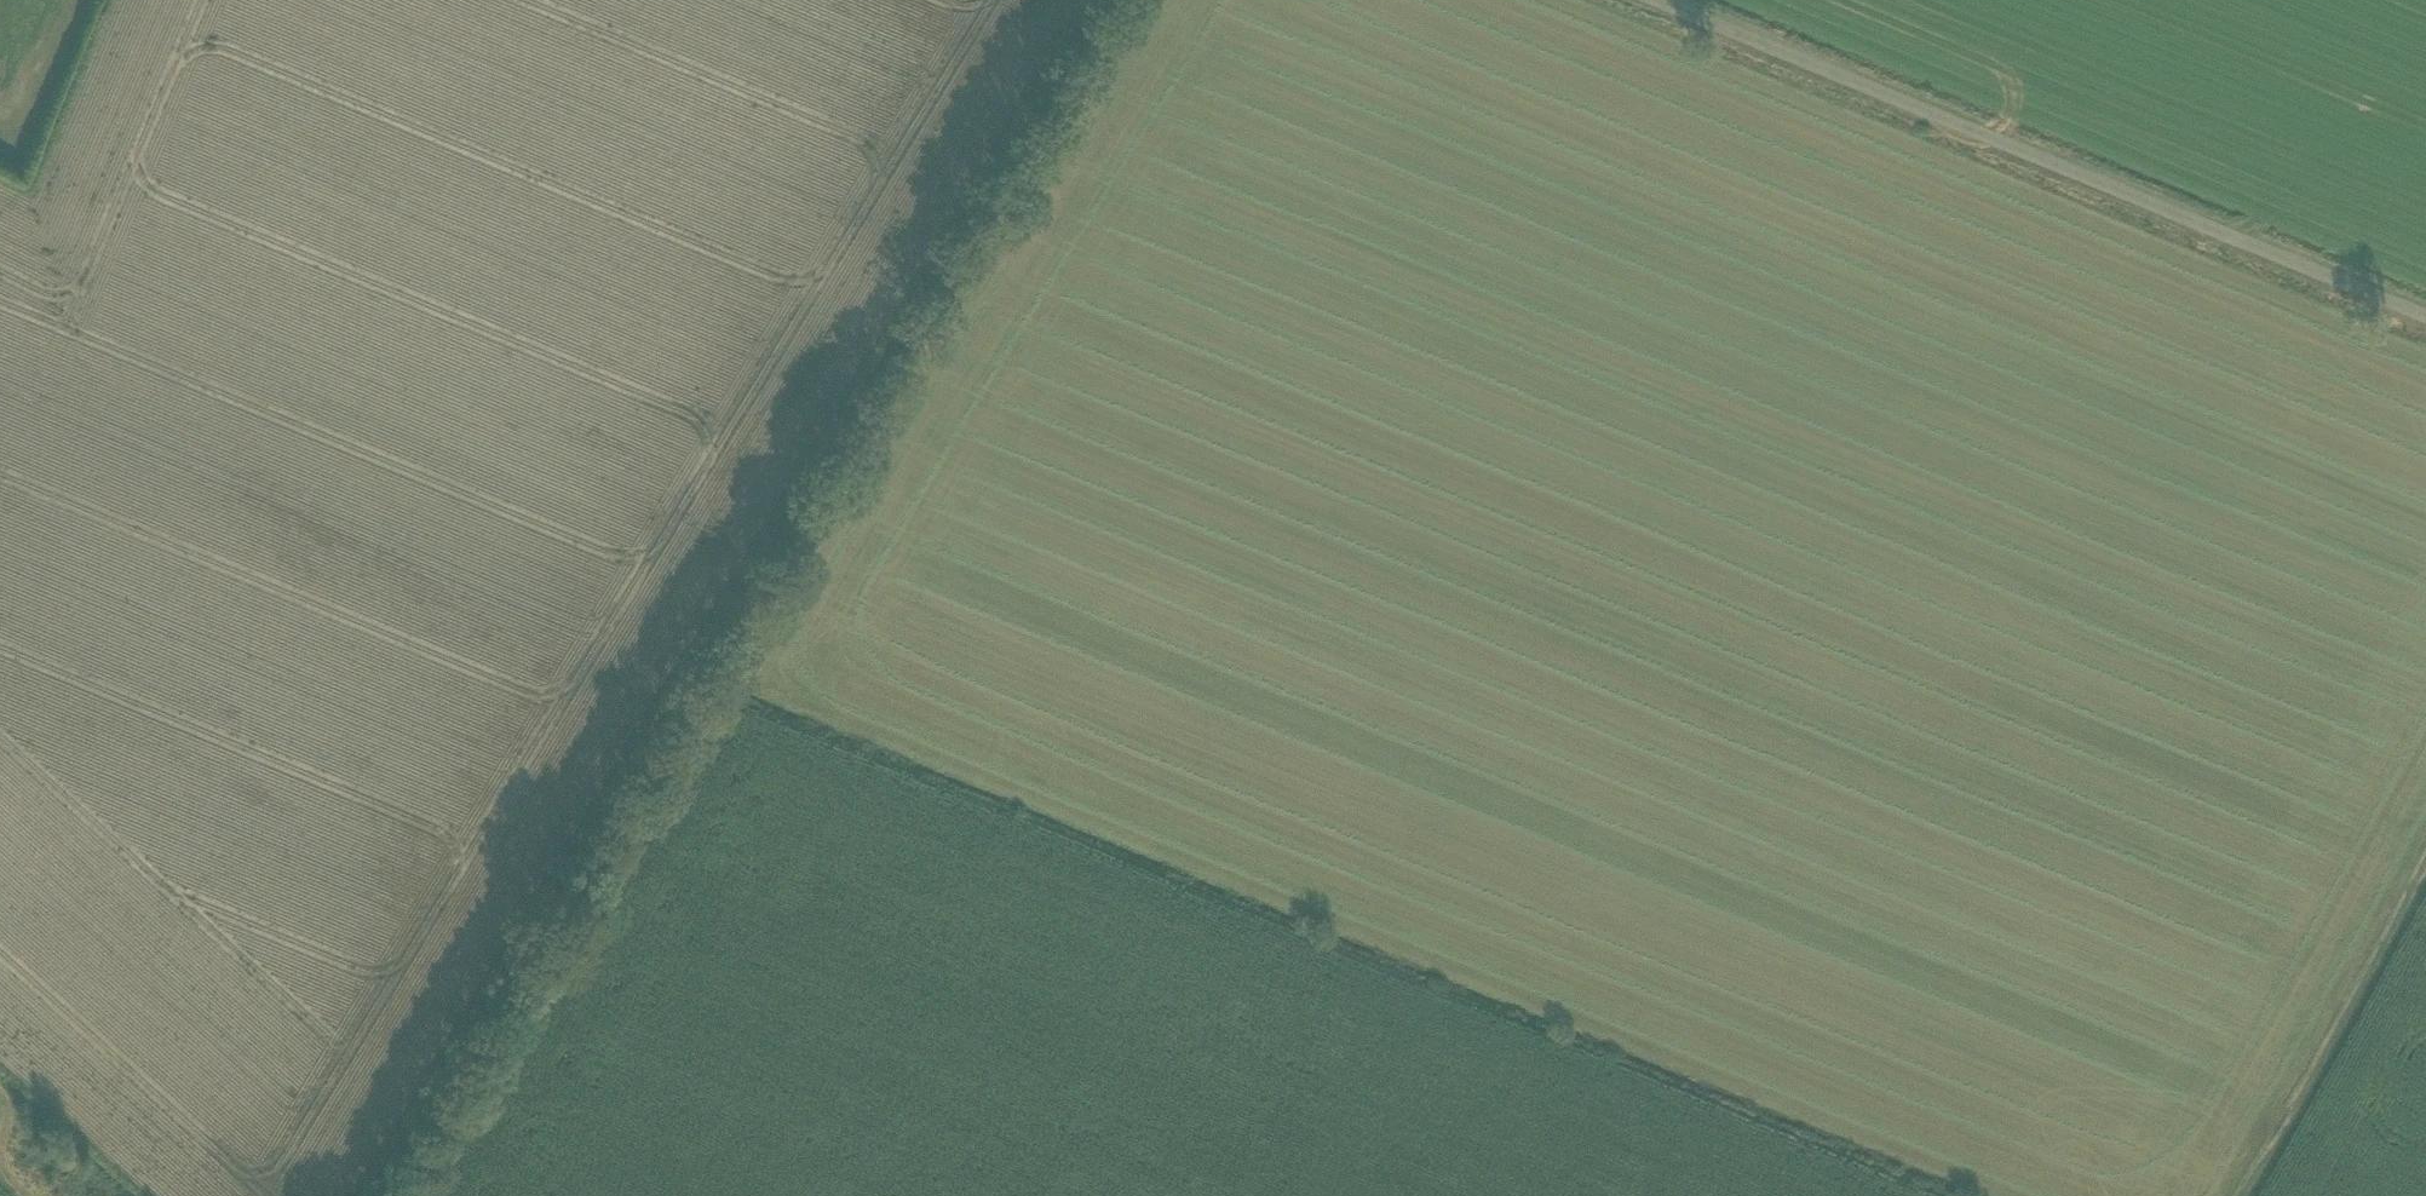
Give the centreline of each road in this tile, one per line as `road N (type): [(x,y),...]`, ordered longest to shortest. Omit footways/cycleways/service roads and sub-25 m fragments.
road 1 (unclassified): [(2425,323),(1647,0)]

